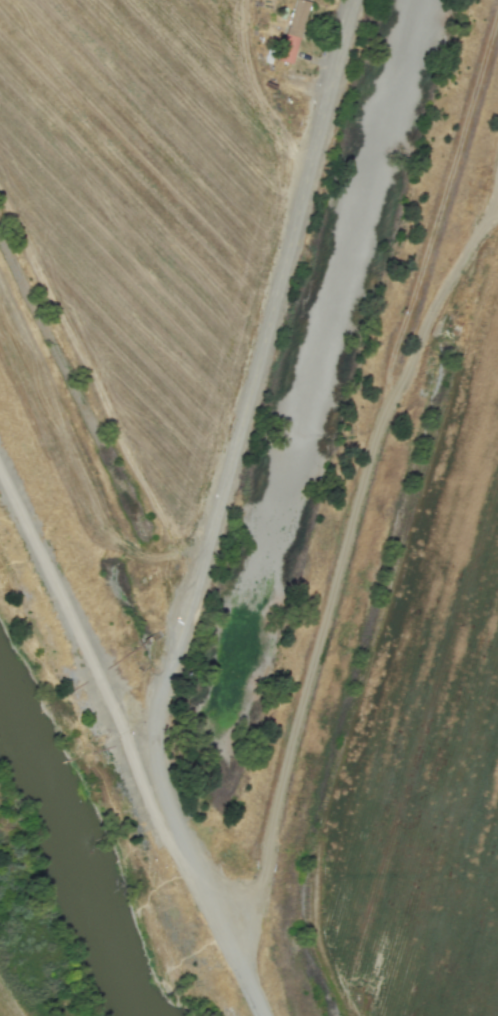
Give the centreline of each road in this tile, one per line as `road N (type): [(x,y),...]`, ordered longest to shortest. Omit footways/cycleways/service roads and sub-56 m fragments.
road 1 (residential): [(206,891),(162,776),(154,709),(357,0)]
road 2 (track): [(254,913),(284,768),(386,393),(497,23)]
road 3 (residential): [(265,1015),(206,891),(156,813),(121,717),(0,466)]

